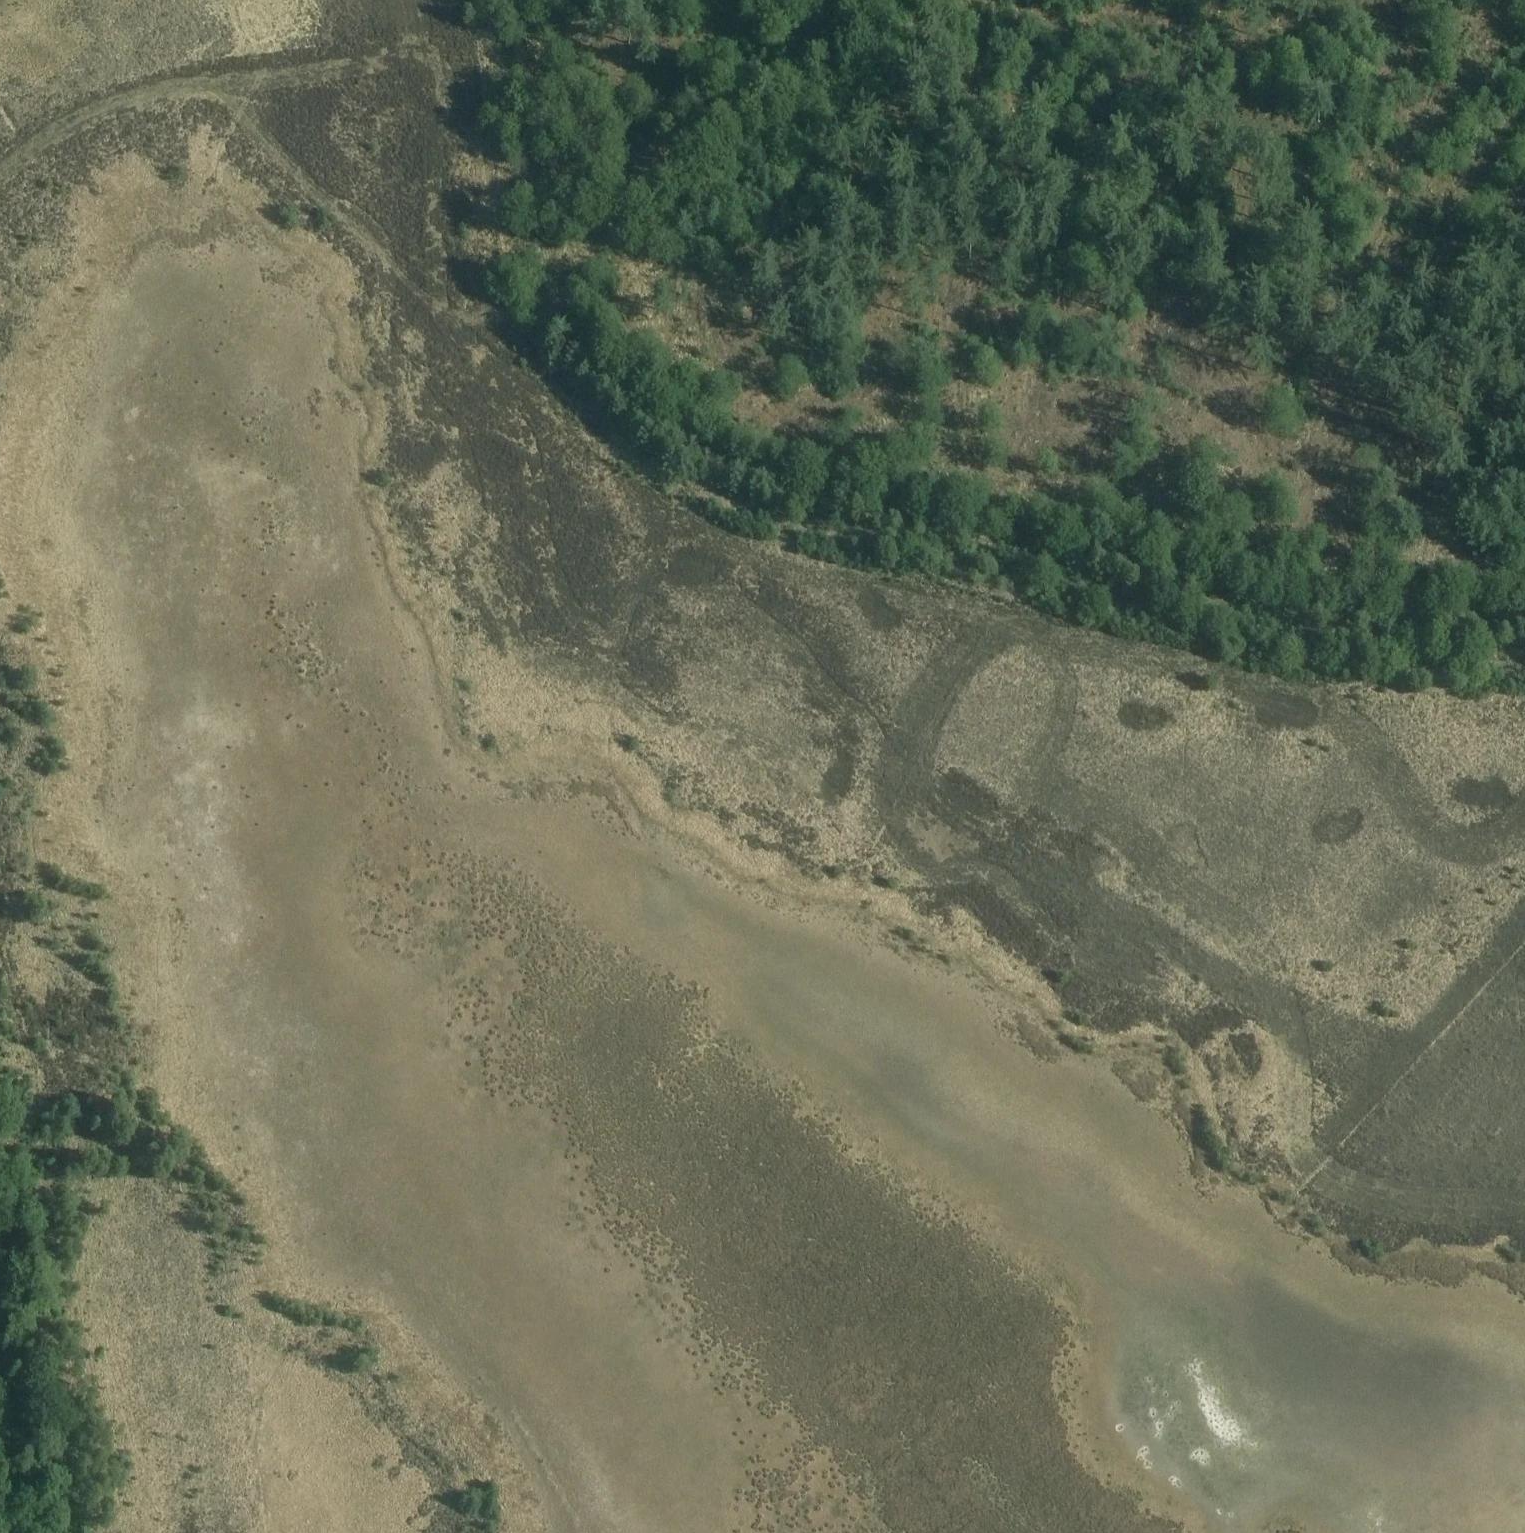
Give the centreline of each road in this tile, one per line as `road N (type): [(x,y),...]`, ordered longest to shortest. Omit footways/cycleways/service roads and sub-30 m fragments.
road 1 (track): [(514,0),(557,303),(598,387),(651,430),(715,461),(919,519),(1208,585),(1316,606),(1524,615)]
road 2 (track): [(538,288),(830,0)]

